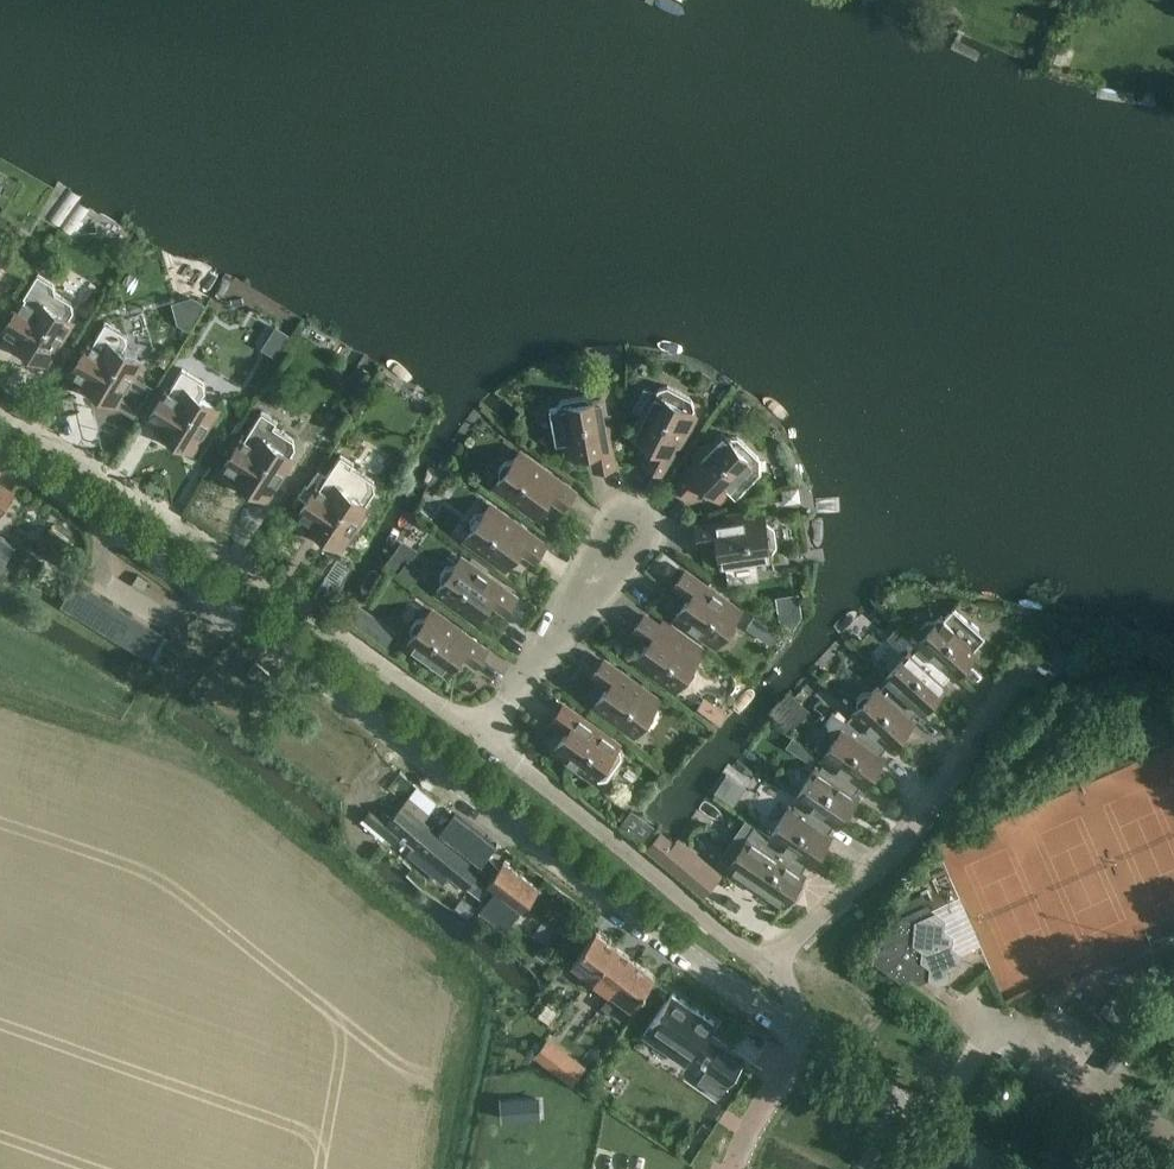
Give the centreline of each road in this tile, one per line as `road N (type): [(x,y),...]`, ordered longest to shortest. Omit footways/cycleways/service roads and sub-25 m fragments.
road 1 (unclassified): [(808,1040),(559,863),(168,565),(0,451)]
road 2 (residential): [(0,418),(244,565),(487,739)]
road 3 (residential): [(781,980),(786,950),(911,833),(1028,673)]
road 4 (residential): [(487,739),(781,980)]
road 5 (residential): [(487,739),(634,527)]
road 6 (unclassified): [(992,1168),(808,1040)]
road 7 (residential): [(808,1040),(730,1168)]

